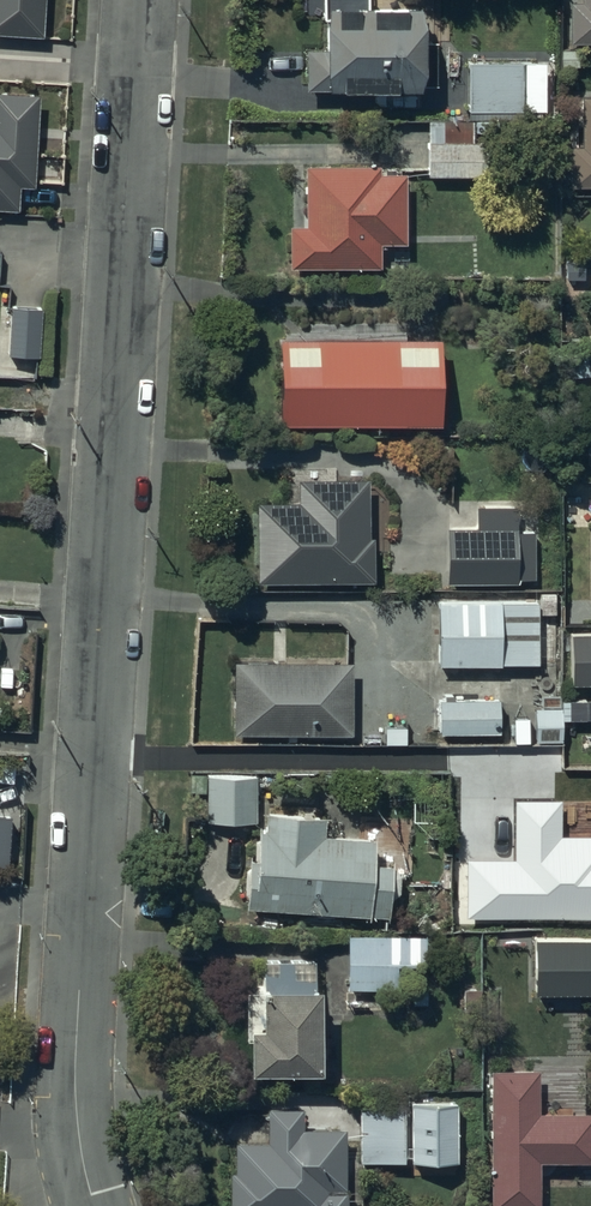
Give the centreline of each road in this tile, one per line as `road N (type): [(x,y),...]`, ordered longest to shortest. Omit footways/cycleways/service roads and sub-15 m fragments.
road 1 (residential): [(142,0),(77,1035),(77,1130),(98,1205)]

